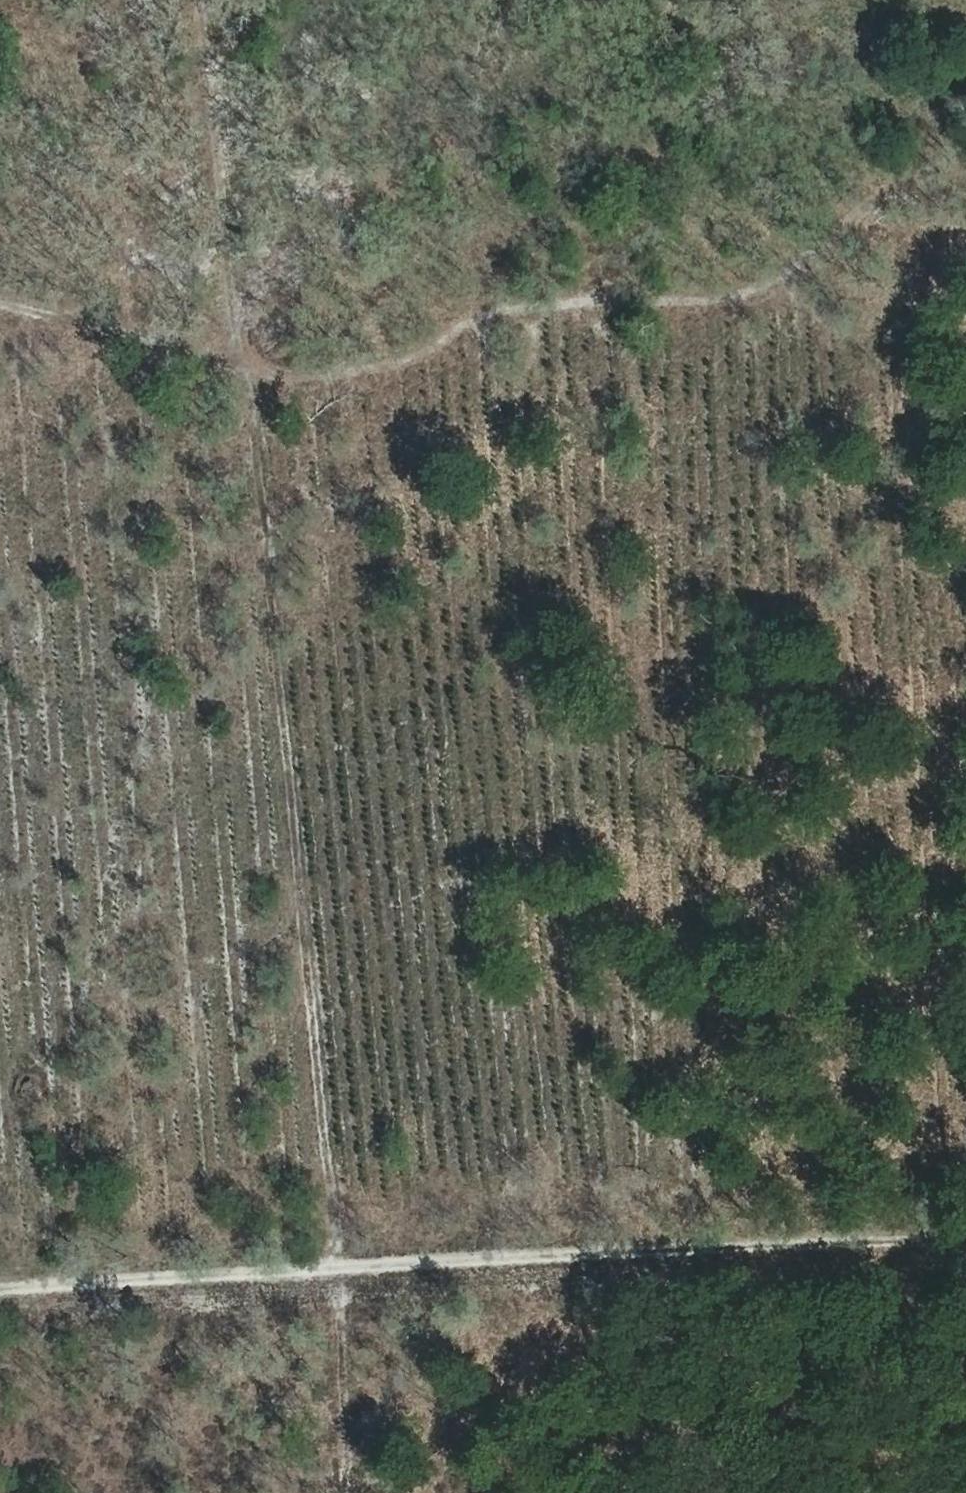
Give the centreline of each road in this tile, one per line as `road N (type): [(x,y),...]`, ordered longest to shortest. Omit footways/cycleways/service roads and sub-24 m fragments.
road 1 (track): [(965,140),(766,284),(688,302),(580,300),(483,312),(431,351),(358,373),(269,376),(0,306)]
road 2 (track): [(965,1241),(0,1291)]

